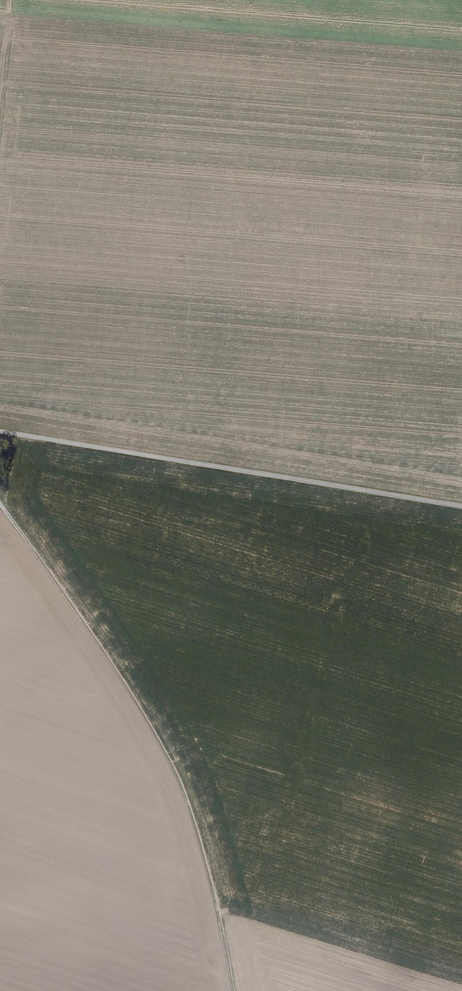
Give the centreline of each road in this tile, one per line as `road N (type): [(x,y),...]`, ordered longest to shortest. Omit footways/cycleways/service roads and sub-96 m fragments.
road 1 (track): [(234,990),(185,790),(122,679),(0,501)]
road 2 (unclassified): [(0,431),(461,507)]

